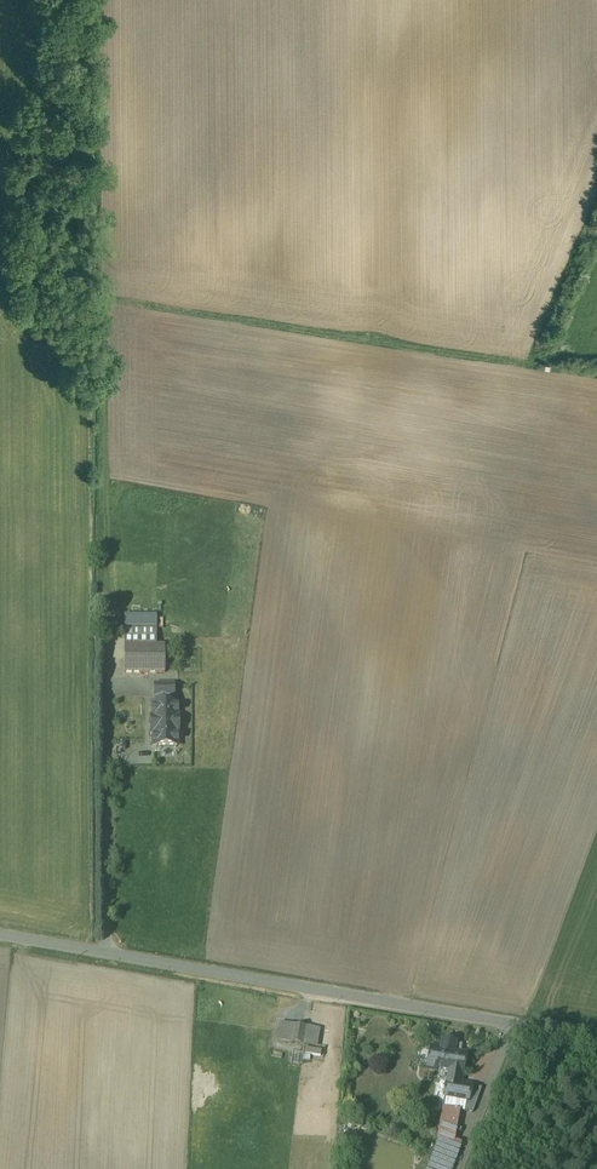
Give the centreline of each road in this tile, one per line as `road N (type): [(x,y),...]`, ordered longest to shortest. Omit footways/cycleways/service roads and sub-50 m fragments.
road 1 (unclassified): [(0,936),(596,1039)]

